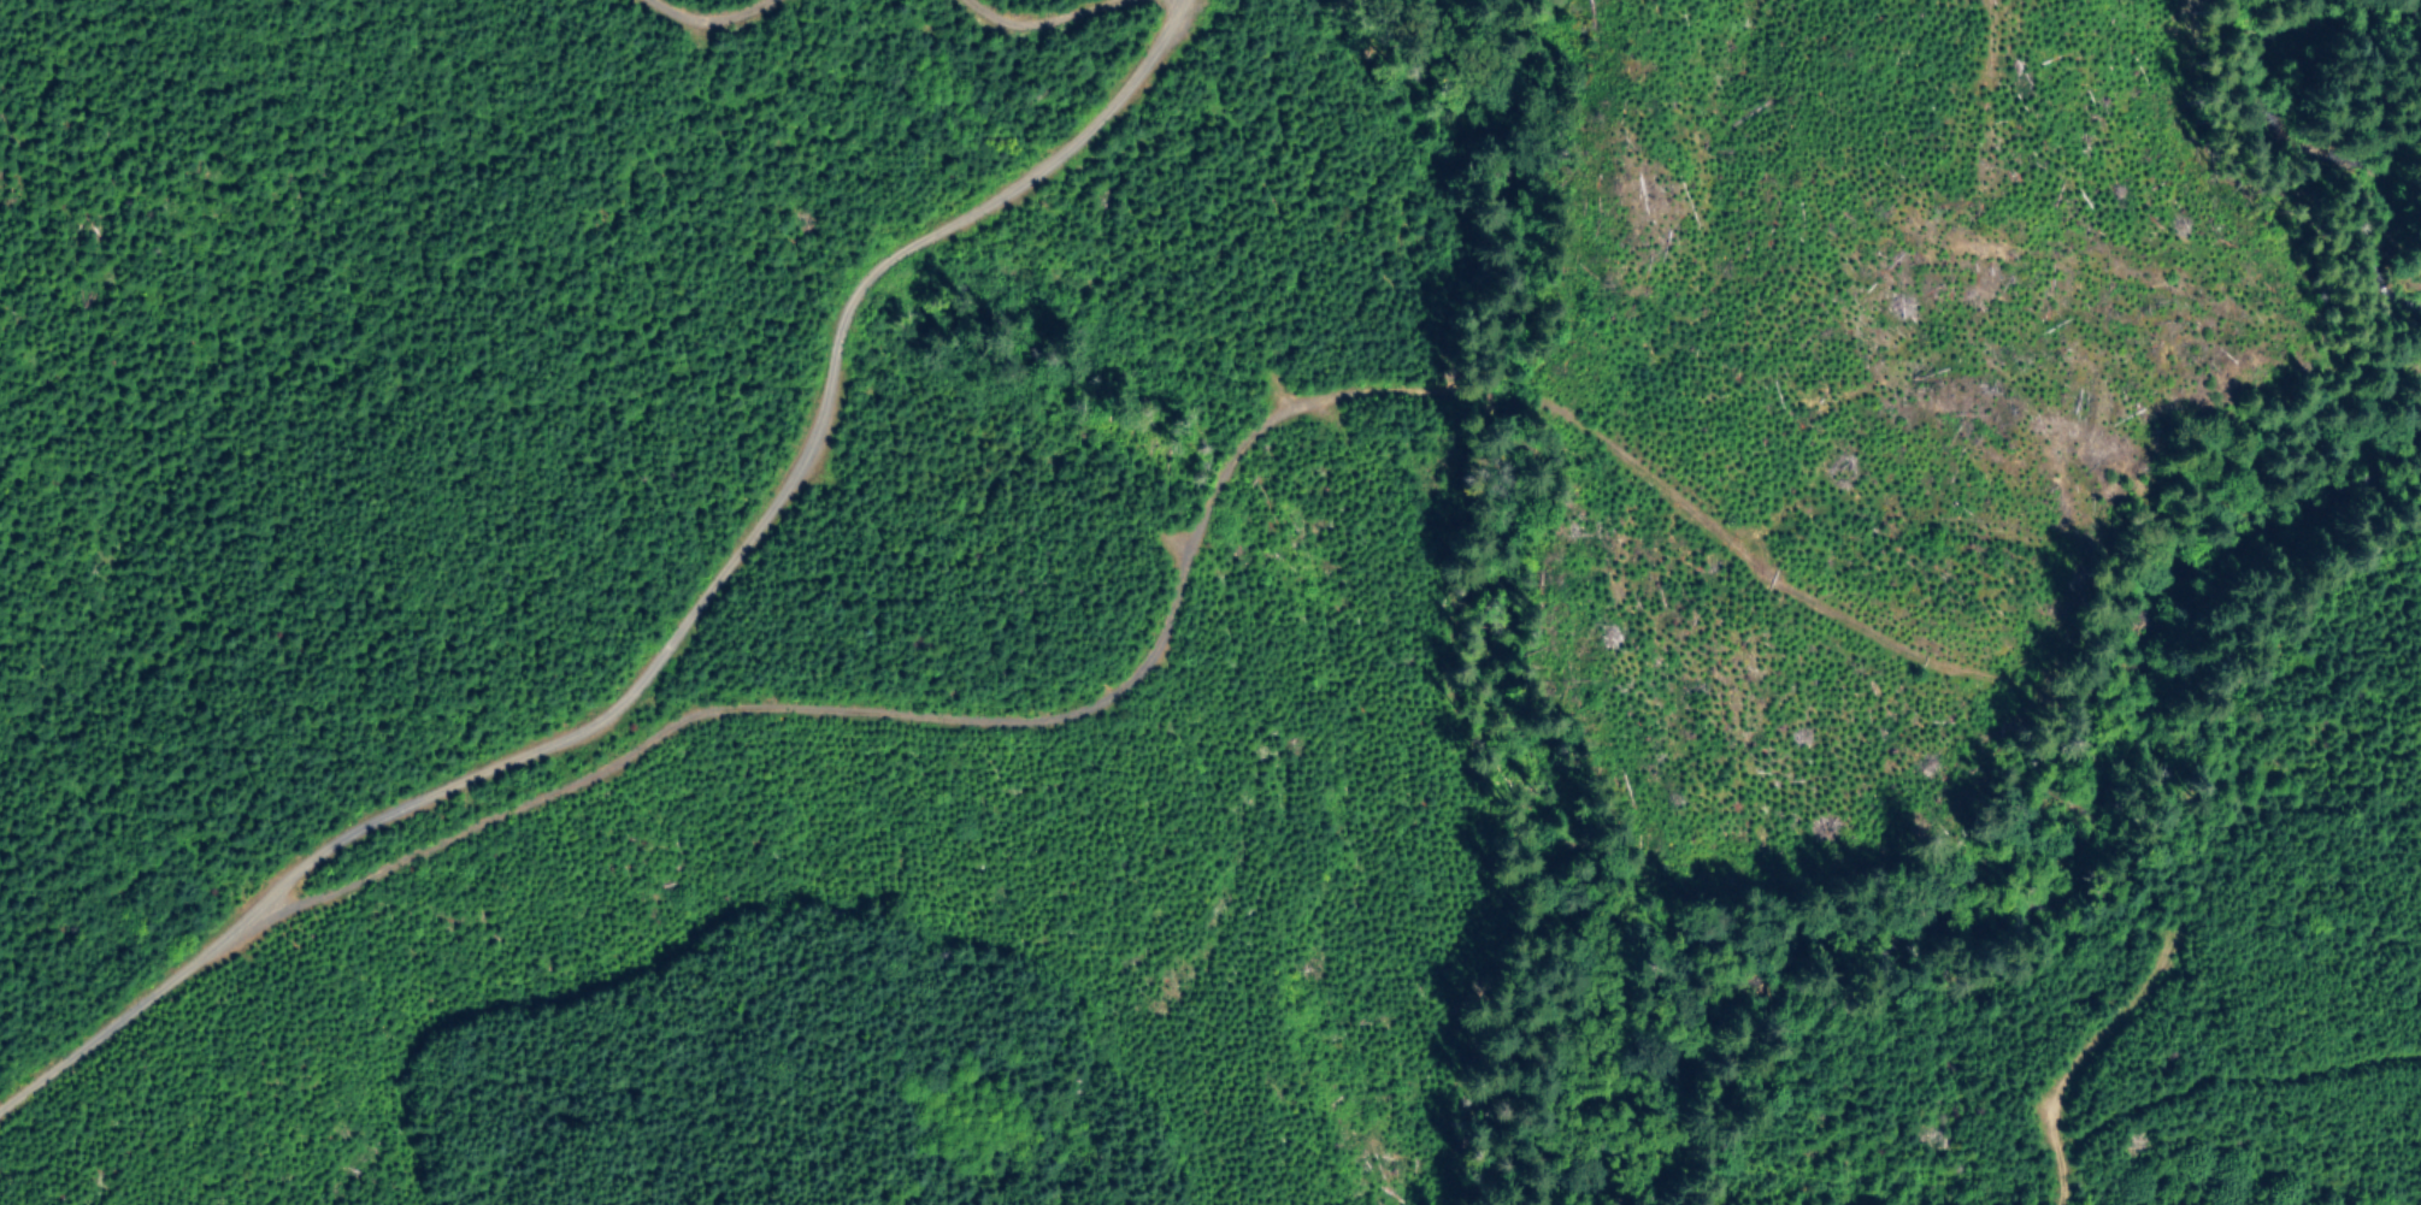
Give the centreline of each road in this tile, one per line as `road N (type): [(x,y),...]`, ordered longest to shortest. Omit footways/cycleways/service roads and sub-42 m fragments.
road 1 (residential): [(52,1064),(758,526),(858,325),(1102,117),(1204,0)]
road 2 (residential): [(960,0),(966,11),(1021,23),(1089,13),(1162,48)]

